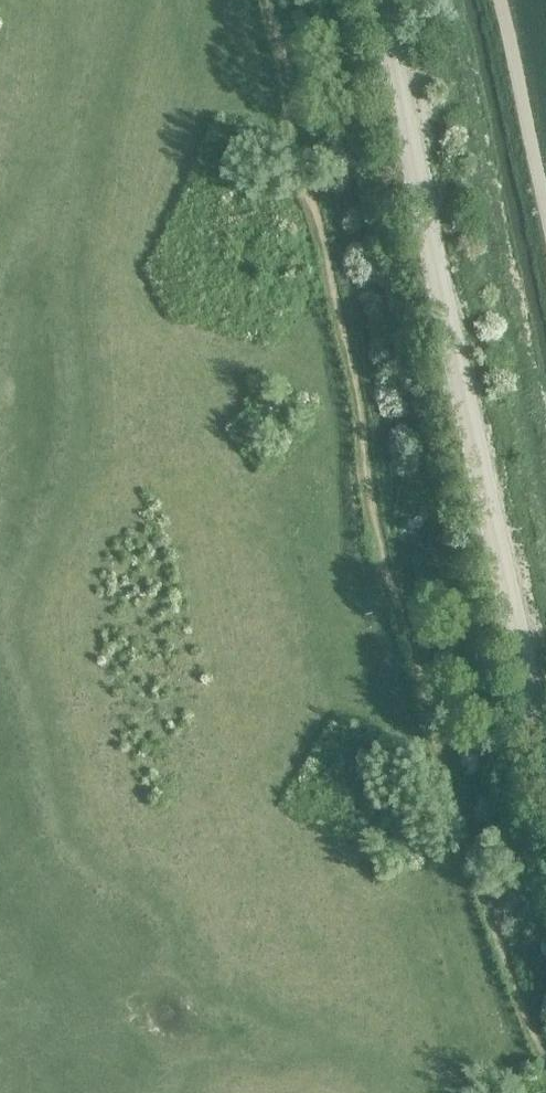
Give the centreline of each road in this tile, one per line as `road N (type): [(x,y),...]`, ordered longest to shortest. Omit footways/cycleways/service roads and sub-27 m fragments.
road 1 (track): [(269,0),(290,137),(364,421),(388,577),(473,867),(545,1062)]
road 2 (unclassified): [(545,750),(386,0)]

